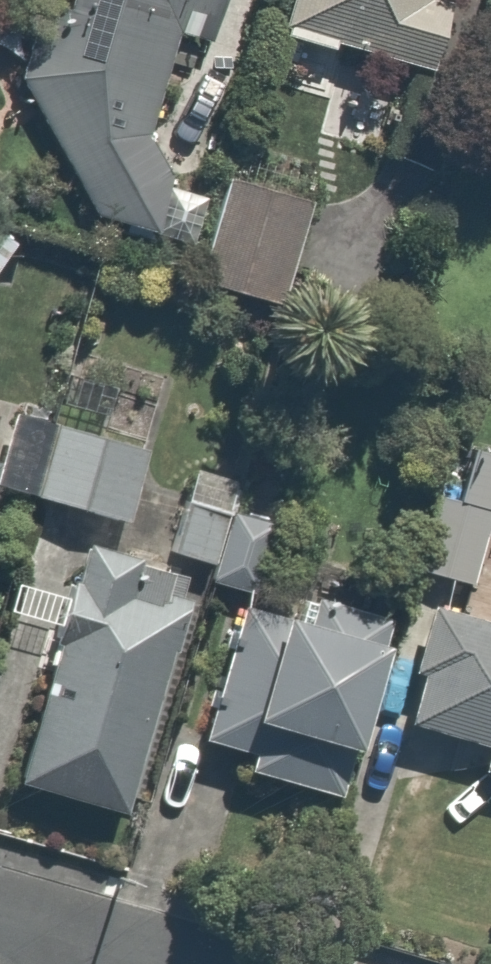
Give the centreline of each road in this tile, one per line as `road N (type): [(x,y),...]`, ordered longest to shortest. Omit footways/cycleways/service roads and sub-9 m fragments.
road 1 (residential): [(144,963),(0,922)]

